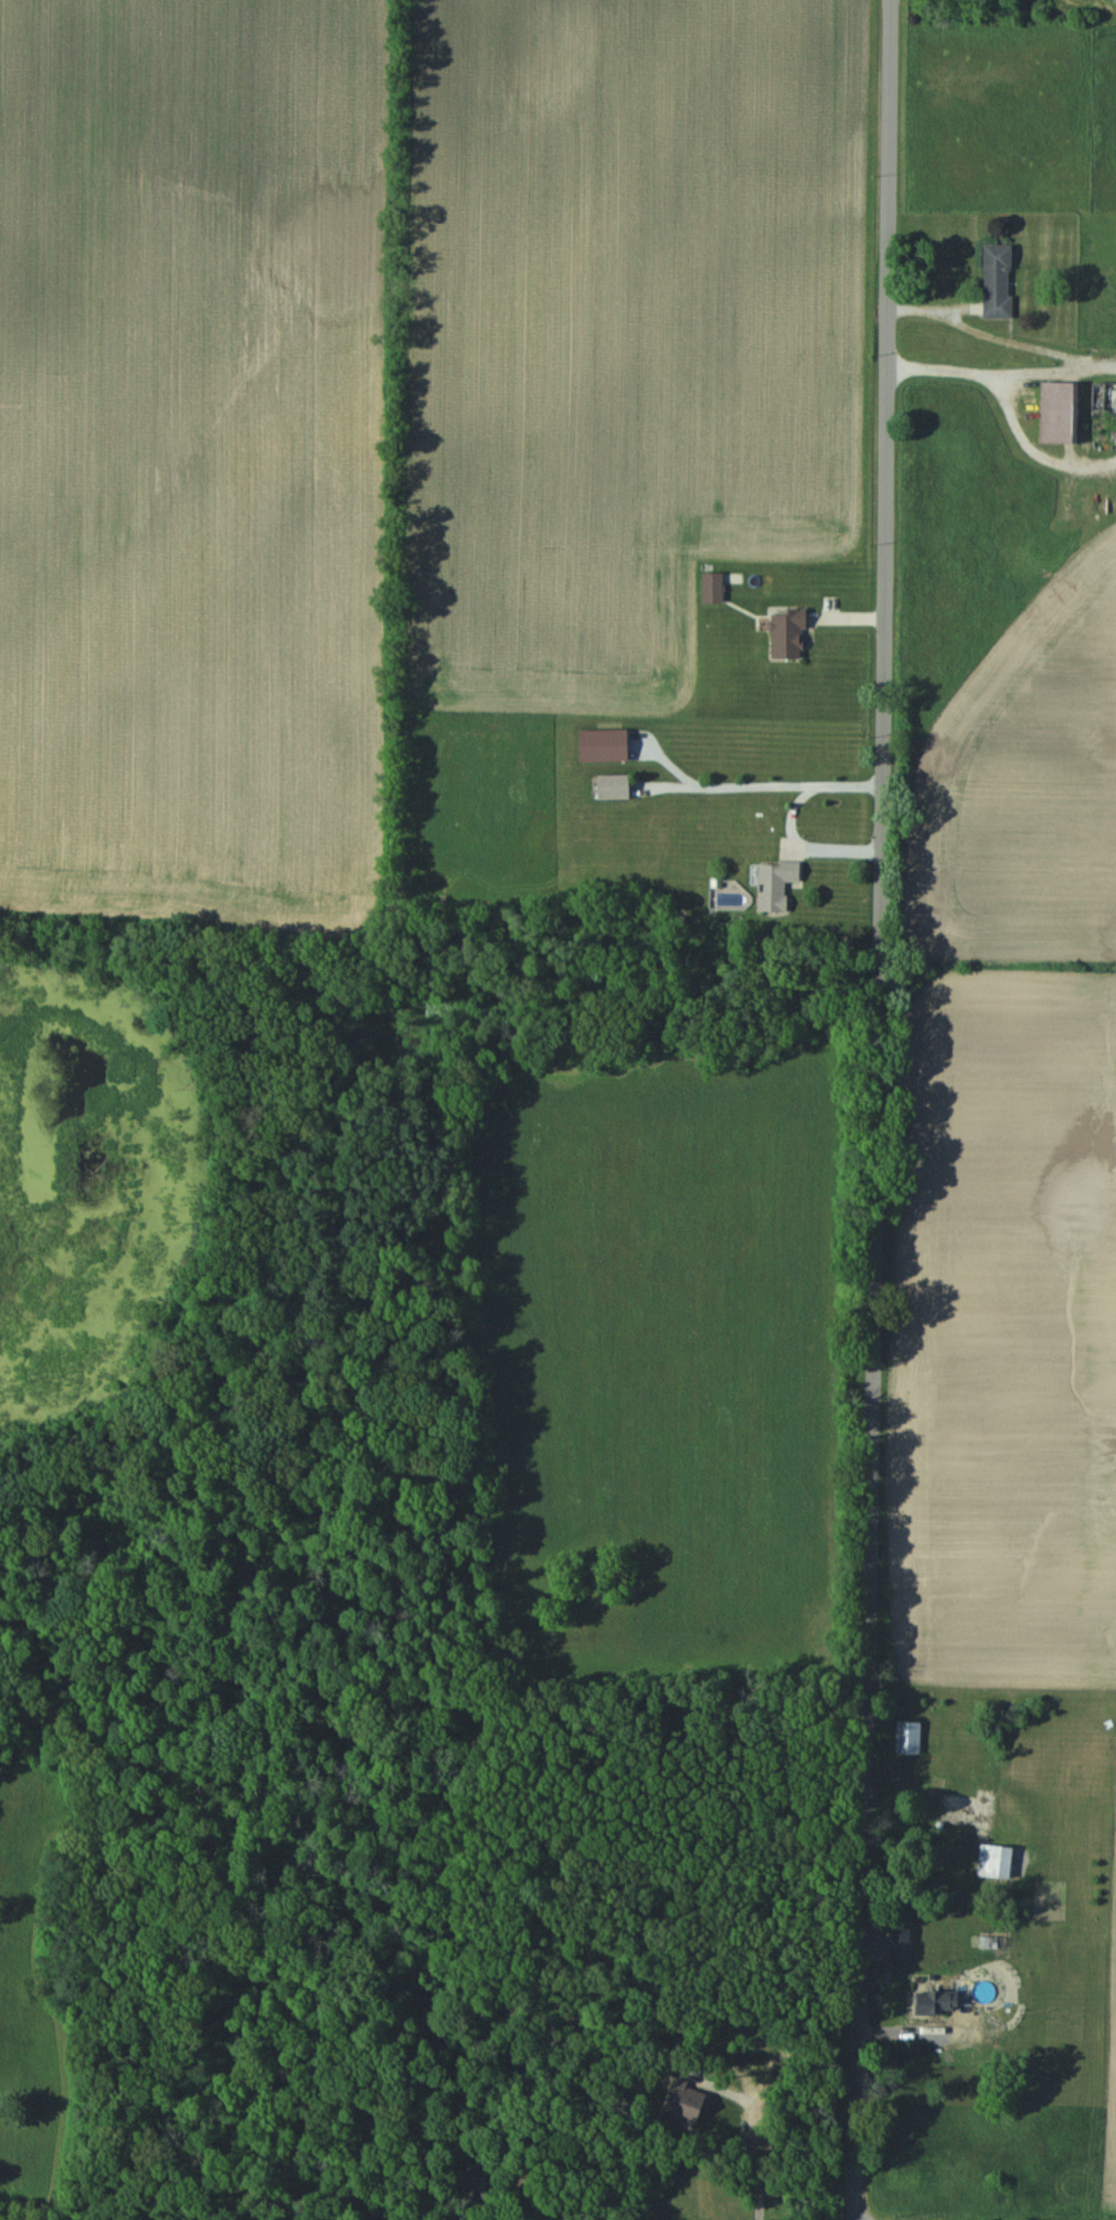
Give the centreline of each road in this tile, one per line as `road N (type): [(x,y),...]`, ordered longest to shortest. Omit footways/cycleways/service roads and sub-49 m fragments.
road 1 (tertiary): [(865,2219),(892,359),(905,0)]

